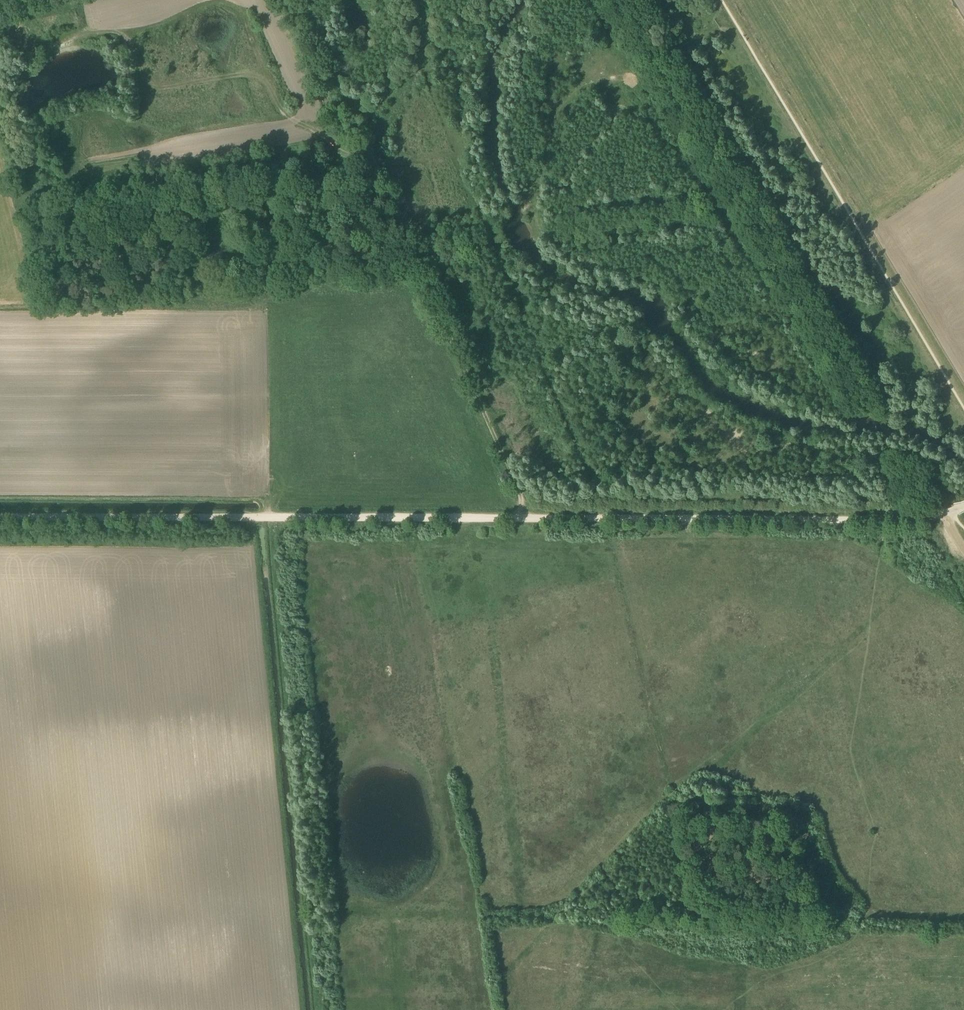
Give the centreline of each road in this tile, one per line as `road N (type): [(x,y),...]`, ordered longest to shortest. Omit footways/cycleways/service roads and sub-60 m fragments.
road 1 (track): [(0,518),(878,521),(948,513)]

